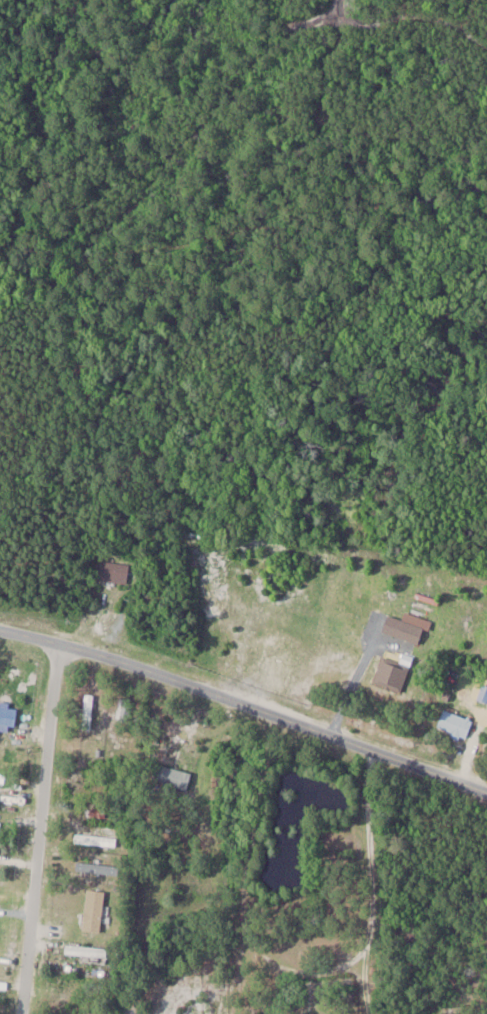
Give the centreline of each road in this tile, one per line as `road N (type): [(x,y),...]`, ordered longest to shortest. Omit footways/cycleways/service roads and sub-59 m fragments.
road 1 (residential): [(486,794),(158,674),(0,631)]
road 2 (residential): [(23,1013),(60,645)]

